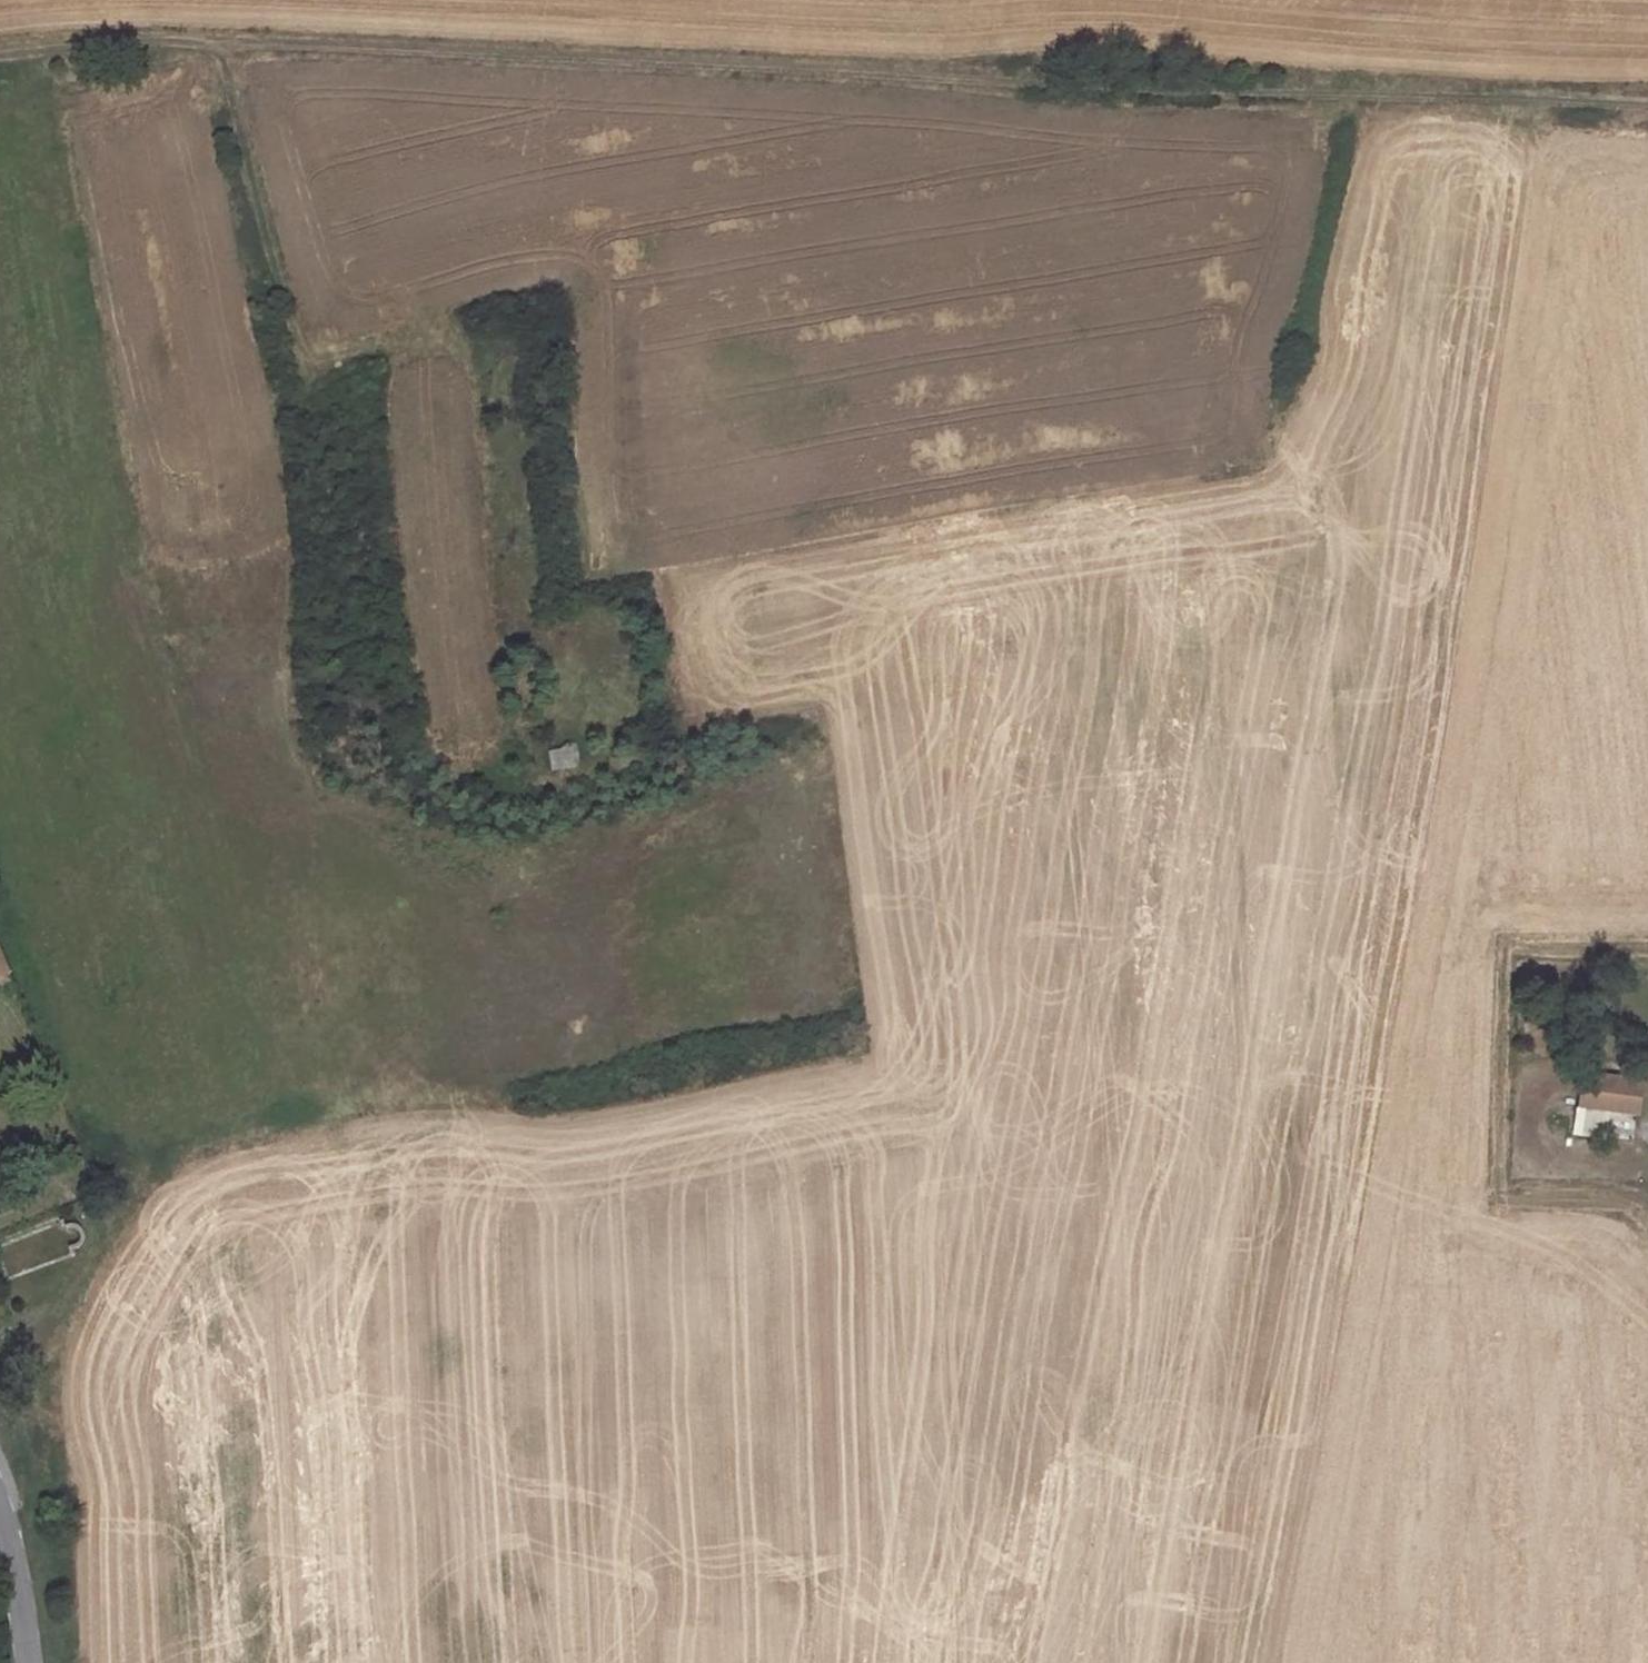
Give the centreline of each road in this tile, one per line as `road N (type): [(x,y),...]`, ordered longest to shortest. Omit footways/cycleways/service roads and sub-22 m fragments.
road 1 (track): [(0,62),(304,49),(1647,111)]
road 2 (unclassified): [(0,1503),(29,1662)]

